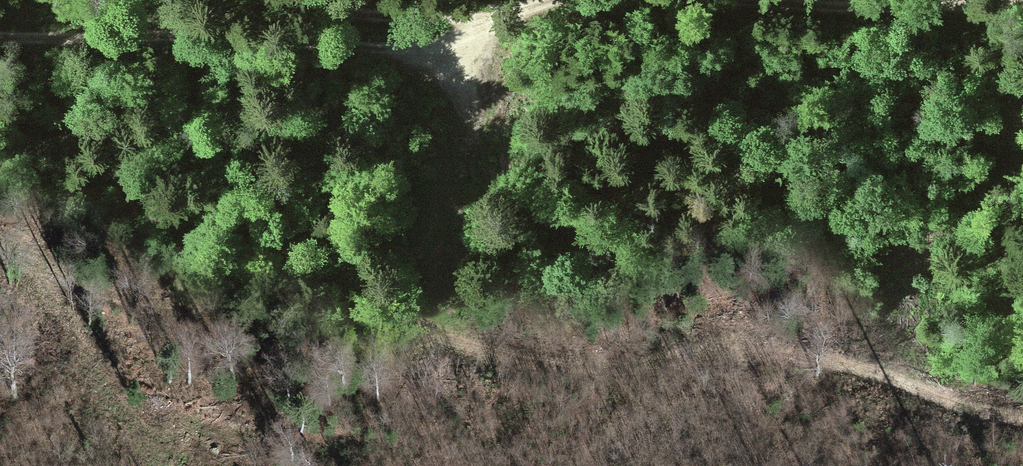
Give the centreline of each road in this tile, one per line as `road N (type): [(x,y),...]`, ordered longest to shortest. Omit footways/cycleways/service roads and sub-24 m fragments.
road 1 (track): [(0,251),(139,303),(439,326),(508,359),(561,367),(754,355),(840,365),(1022,420)]
road 2 (track): [(513,7),(484,35),(446,50),(246,35),(0,37)]
road 3 (track): [(1022,4),(848,8),(741,0)]
road 4 (track): [(513,7),(391,15),(309,0)]

